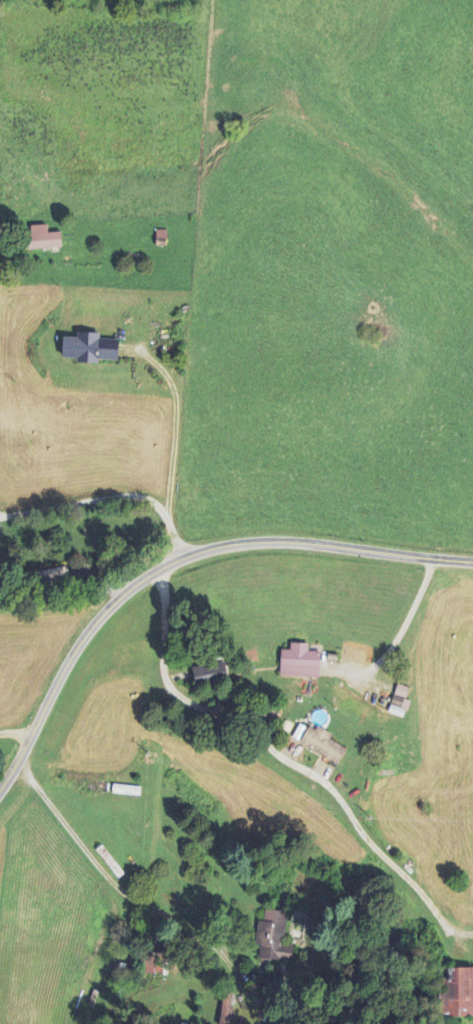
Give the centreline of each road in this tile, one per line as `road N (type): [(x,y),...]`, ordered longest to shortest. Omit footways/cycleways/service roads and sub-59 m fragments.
road 1 (residential): [(0,791),(90,630),(119,596),(192,550),(256,539),(472,560)]
road 2 (residential): [(457,931),(325,779),(235,717),(178,693),(166,664),(159,567)]
road 3 (residential): [(192,550),(157,505),(130,493),(0,514)]

